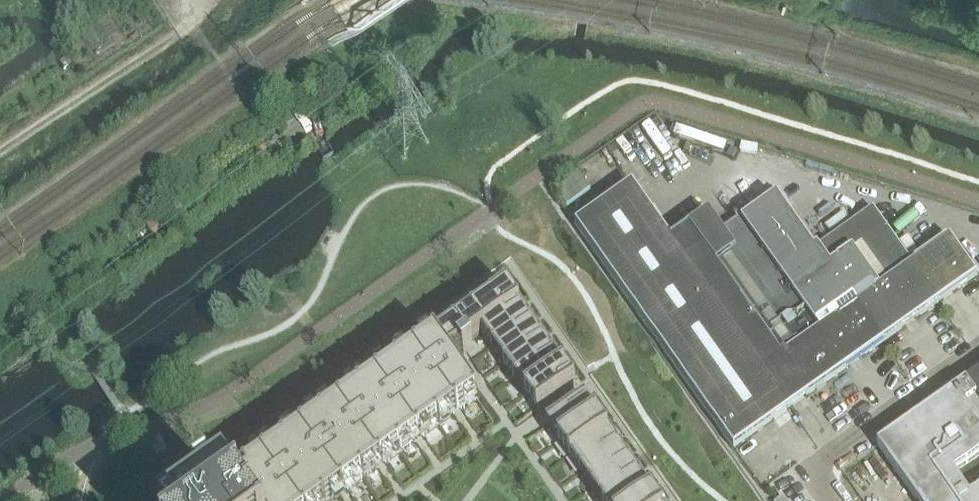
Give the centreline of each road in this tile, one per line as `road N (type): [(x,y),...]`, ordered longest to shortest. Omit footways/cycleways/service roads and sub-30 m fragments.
road 1 (residential): [(837,500),(824,482),(827,464),(978,357)]

